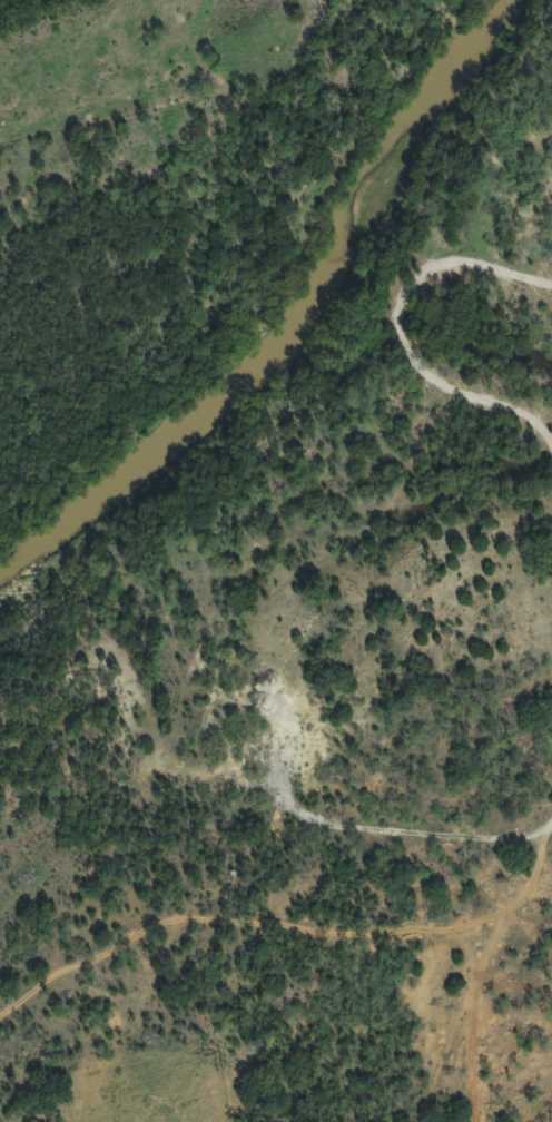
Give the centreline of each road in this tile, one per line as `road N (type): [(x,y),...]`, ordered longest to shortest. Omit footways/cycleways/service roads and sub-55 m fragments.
road 1 (residential): [(0,116),(206,67),(293,0)]

